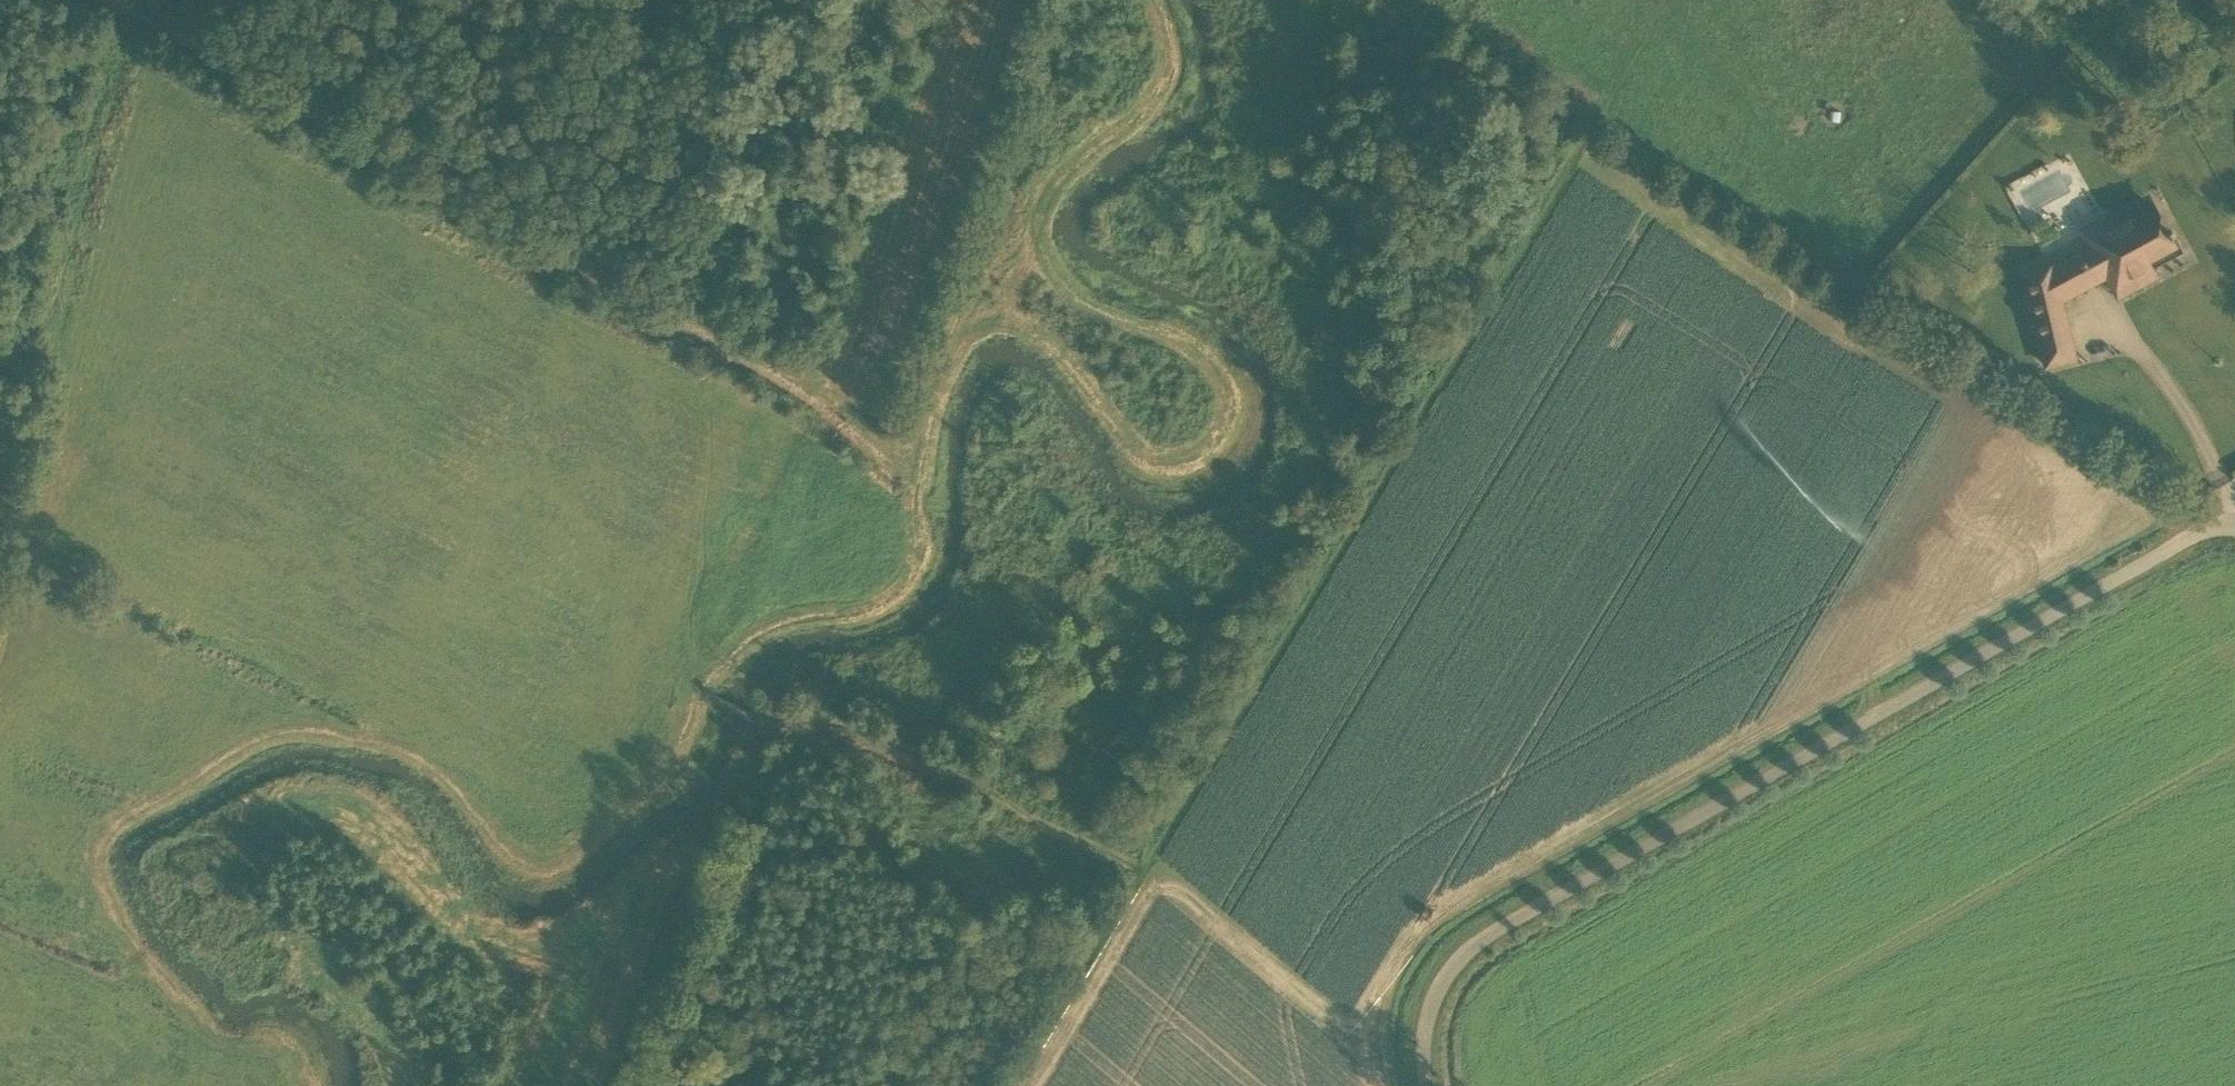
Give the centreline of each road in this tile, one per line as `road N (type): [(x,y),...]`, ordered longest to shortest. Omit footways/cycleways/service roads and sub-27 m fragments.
road 1 (residential): [(1425,1085),(1430,1007),(1450,968),(1479,941),(2202,530),(2234,524)]

